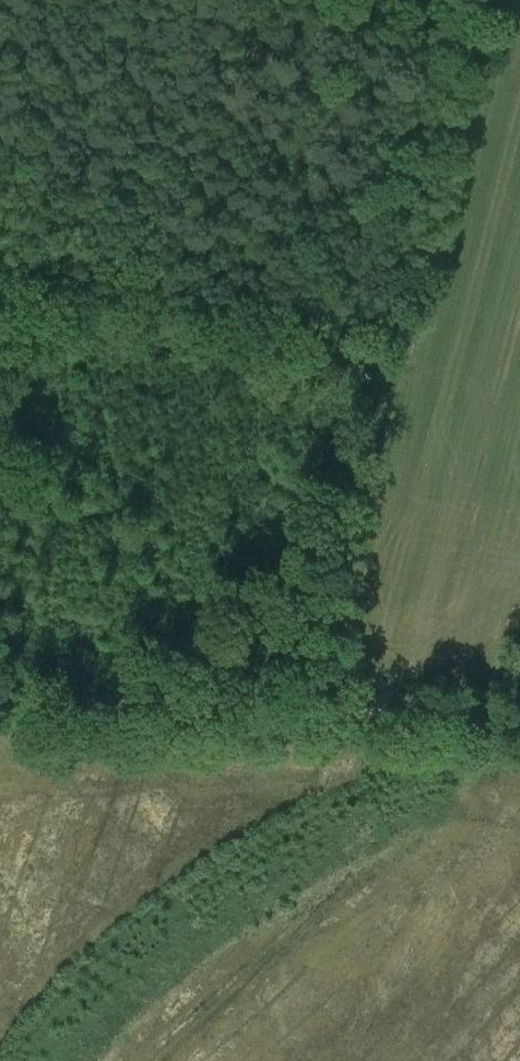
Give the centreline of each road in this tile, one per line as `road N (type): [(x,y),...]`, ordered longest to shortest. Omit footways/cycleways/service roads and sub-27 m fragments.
road 1 (track): [(0,707),(519,727)]

